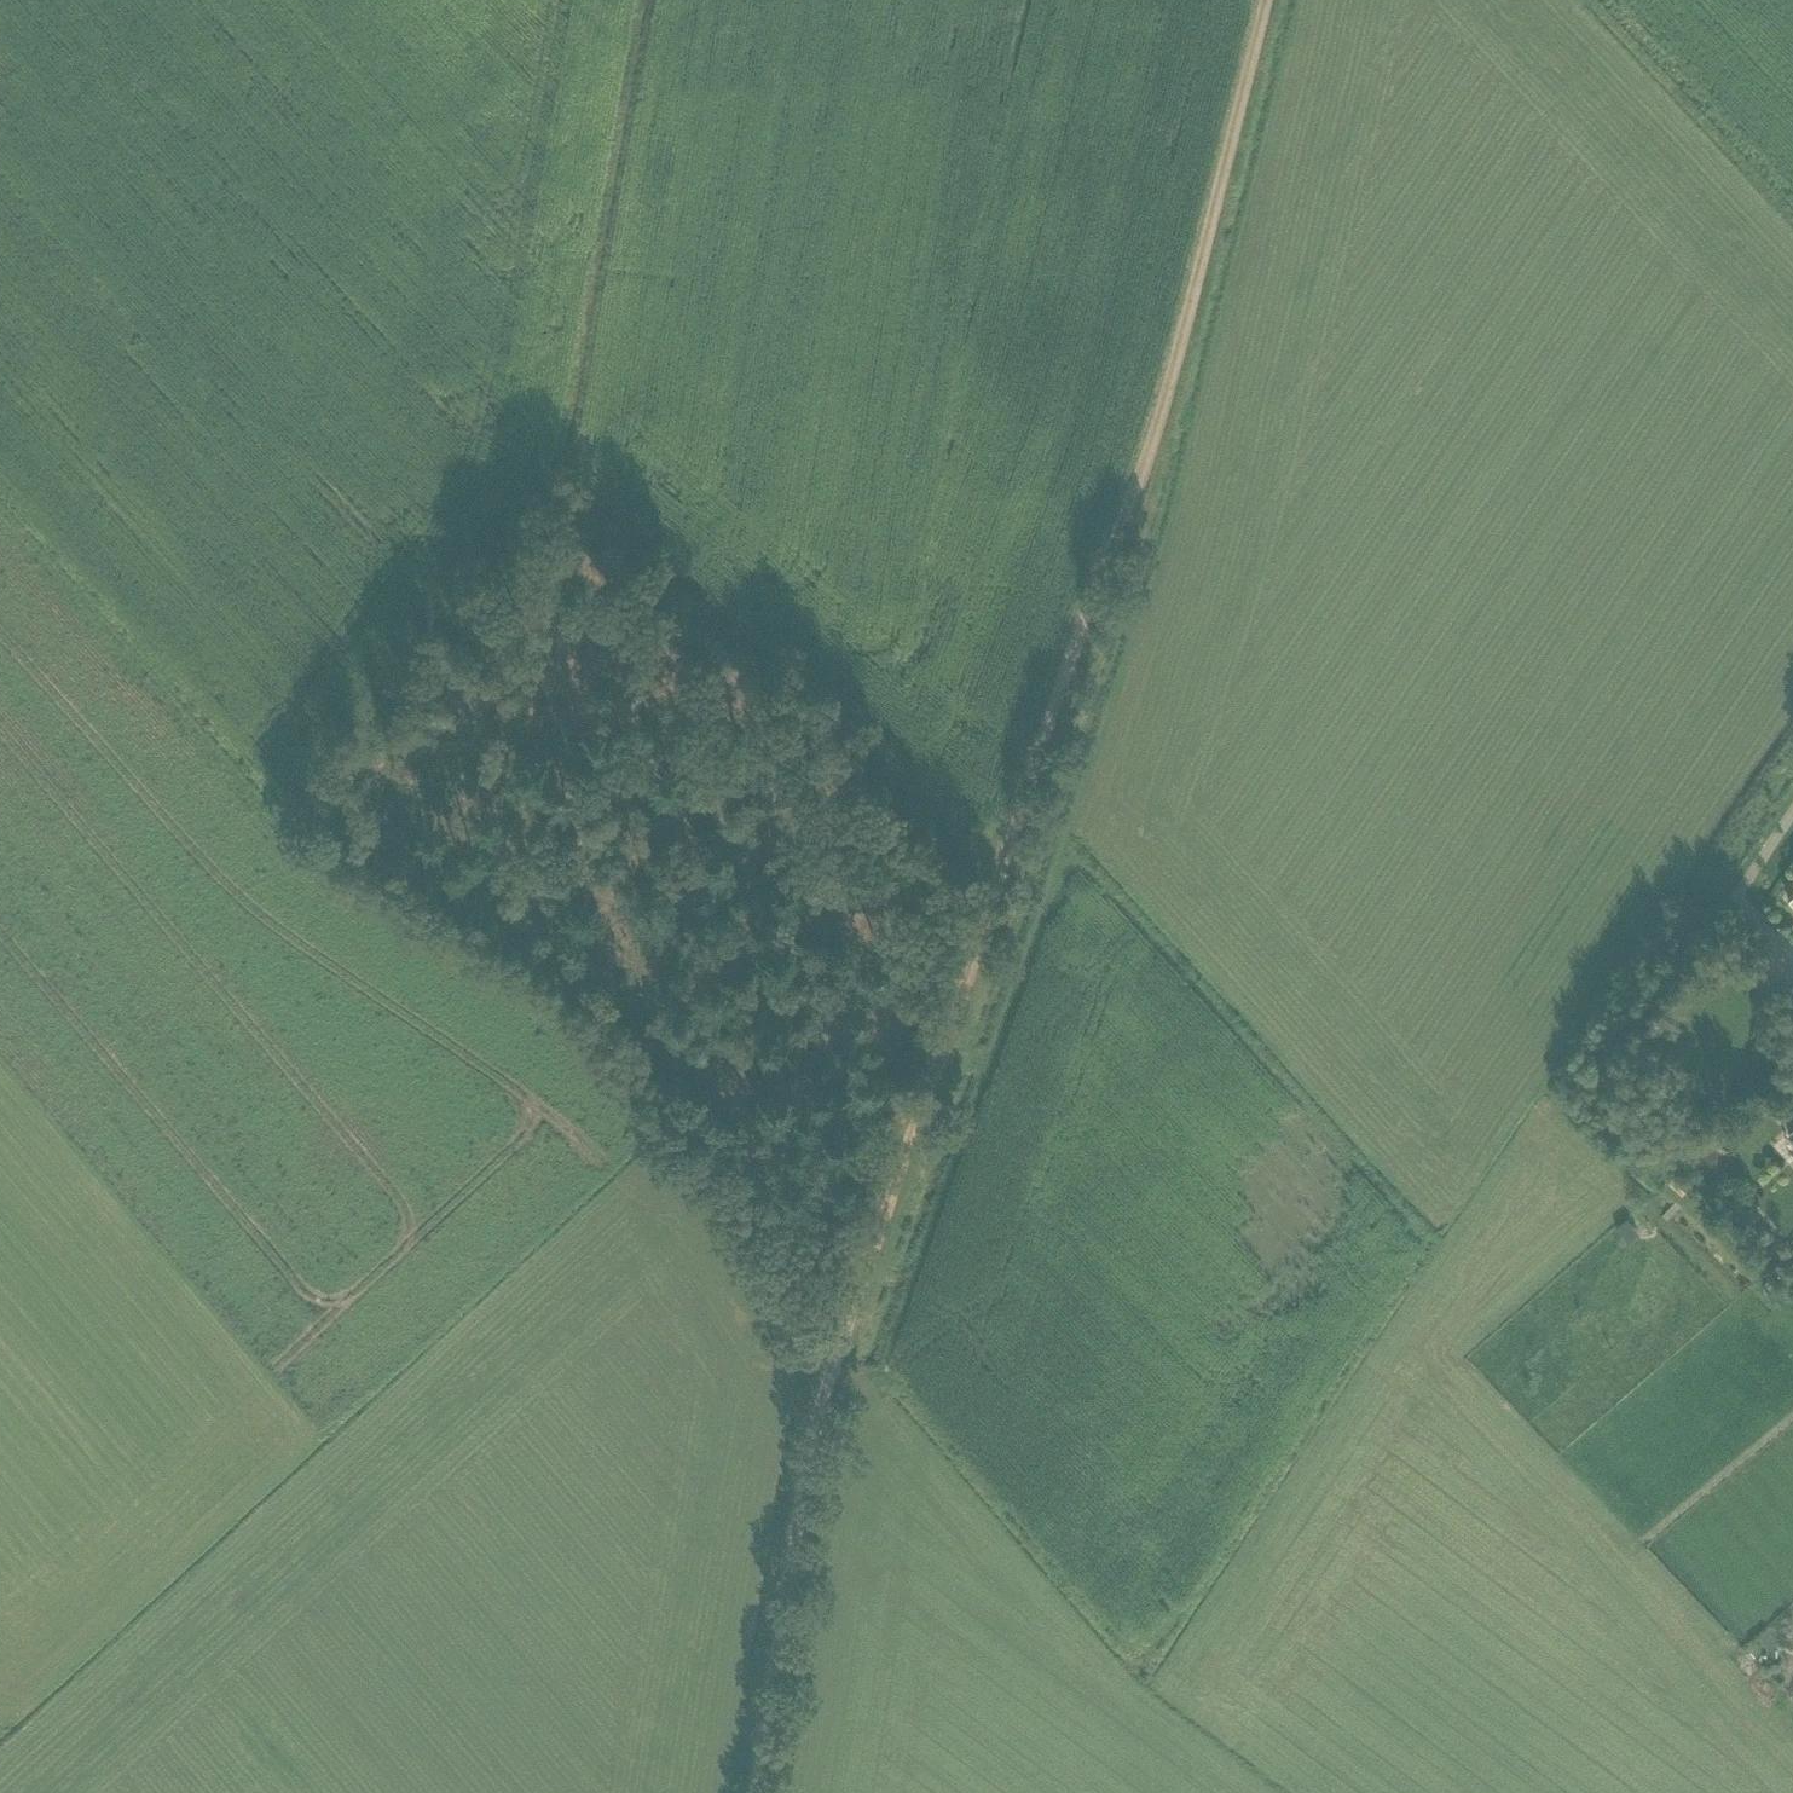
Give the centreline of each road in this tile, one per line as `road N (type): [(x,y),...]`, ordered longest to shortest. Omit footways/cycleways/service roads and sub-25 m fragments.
road 1 (track): [(752,1792),(820,1400),(985,945),(1166,403),(1271,0)]

